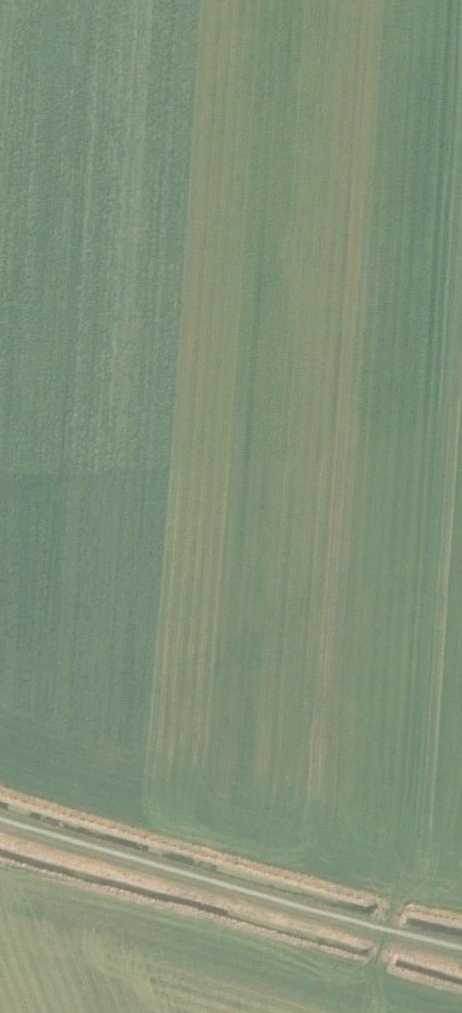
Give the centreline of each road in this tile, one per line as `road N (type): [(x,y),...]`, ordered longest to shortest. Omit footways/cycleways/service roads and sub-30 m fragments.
road 1 (track): [(461,961),(0,832)]

